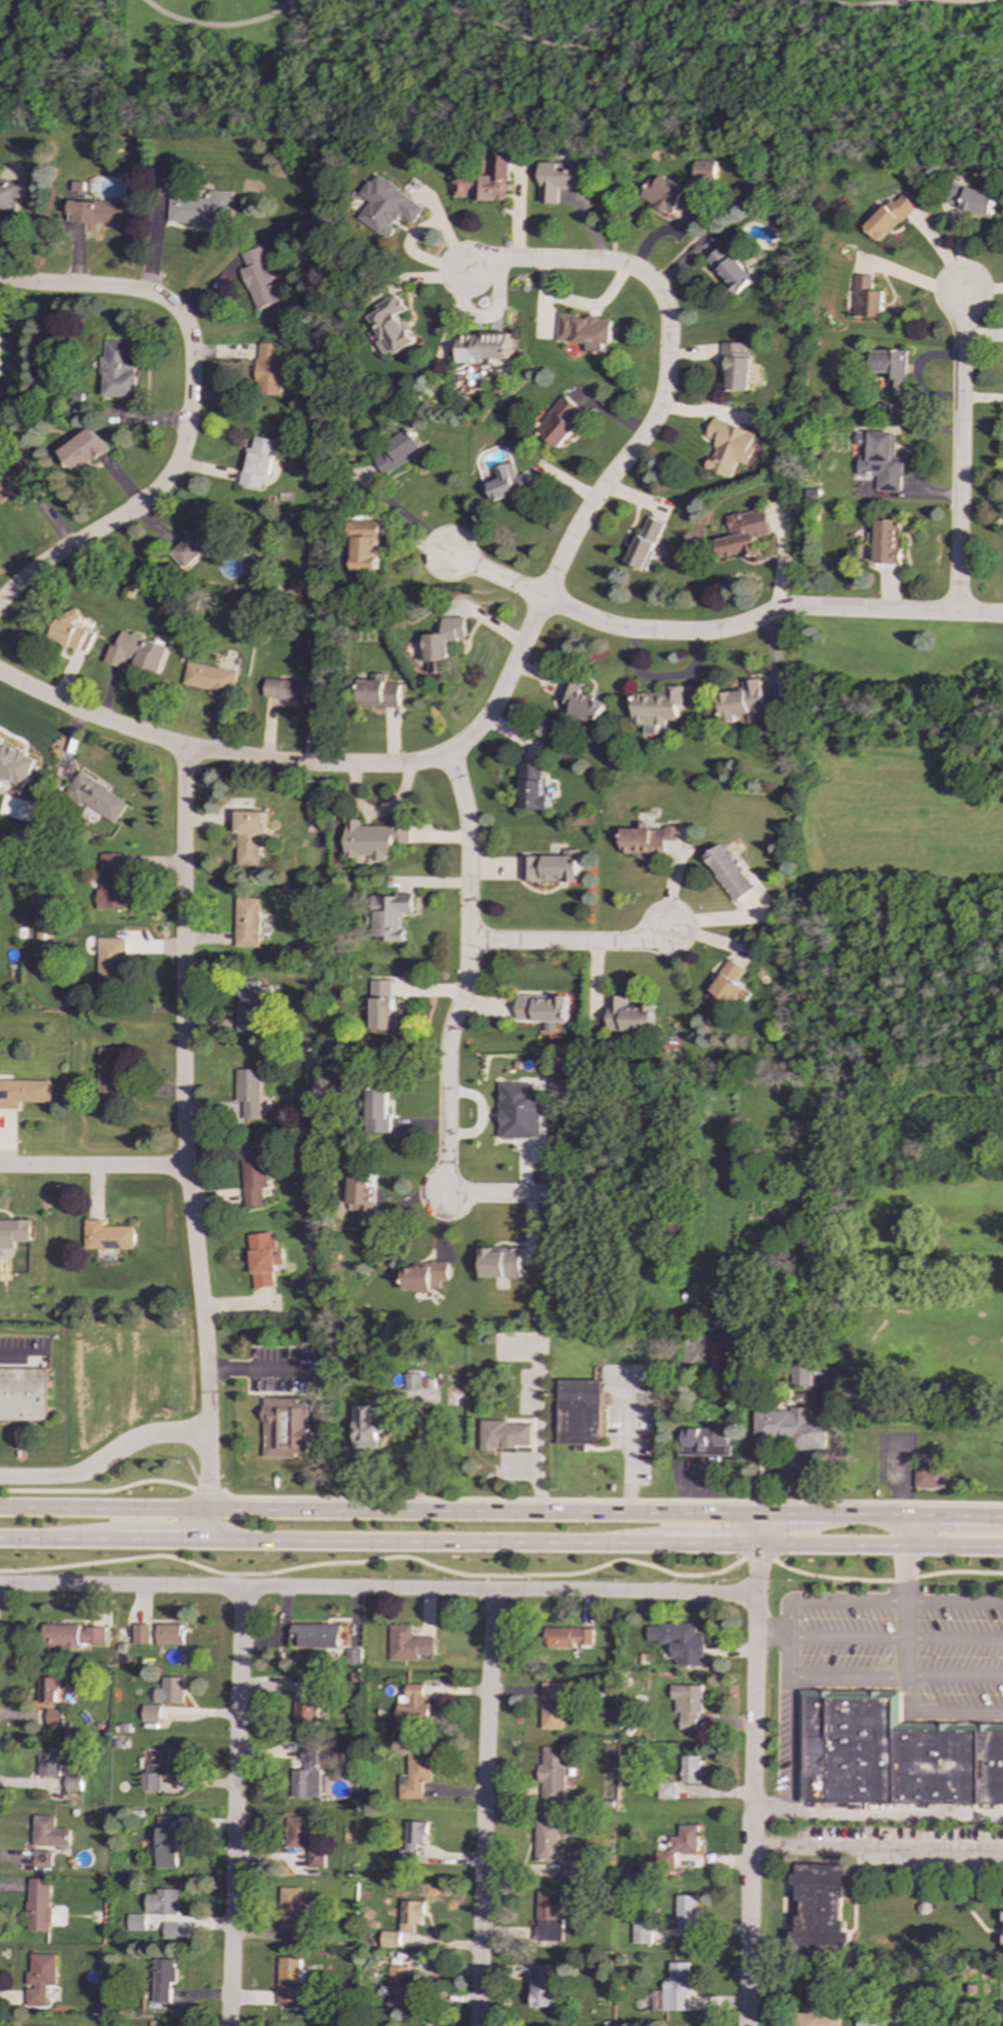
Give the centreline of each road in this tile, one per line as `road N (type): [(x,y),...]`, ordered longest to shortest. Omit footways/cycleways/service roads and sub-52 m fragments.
road 1 (primary): [(760,1514),(0,1505)]
road 2 (residential): [(184,750),(182,1111),(206,1380),(207,1507)]
road 3 (residential): [(757,1592),(0,1582)]
road 4 (residential): [(0,674),(184,750),(407,765),(447,757),(487,716),(543,599)]
road 5 (residential): [(760,1547),(747,2025)]
road 6 (residential): [(543,599),(605,626),(666,633),(728,630),(792,610),(1002,616)]
road 7 (primary): [(206,1541),(660,1546)]
road 8 (residential): [(447,757),(466,818),(471,943),(448,1045),(447,1193)]
road 9 (residential): [(243,1585),(228,2025)]
road 10 (residential): [(495,1589),(479,2025)]
road 11 (residential): [(160,297),(183,319),(192,347),(182,451),(170,478),(0,603)]
road 12 (residential): [(543,599),(586,513),(664,395),(666,306),(637,271),(613,265)]
road 13 (residential): [(957,613),(959,286)]
road 14 (residential): [(206,1433),(140,1438),(62,1476),(0,1476)]
road 15 (residential): [(471,943),(630,943),(670,928)]
road 16 (primary): [(760,1547),(952,1548)]
road 17 (residential): [(185,1167),(0,1167)]
road 18 (residential): [(160,297),(0,277)]
road 19 (residential): [(613,265),(515,260),(466,269)]
road 20 (residential): [(584,1190),(447,1193)]

